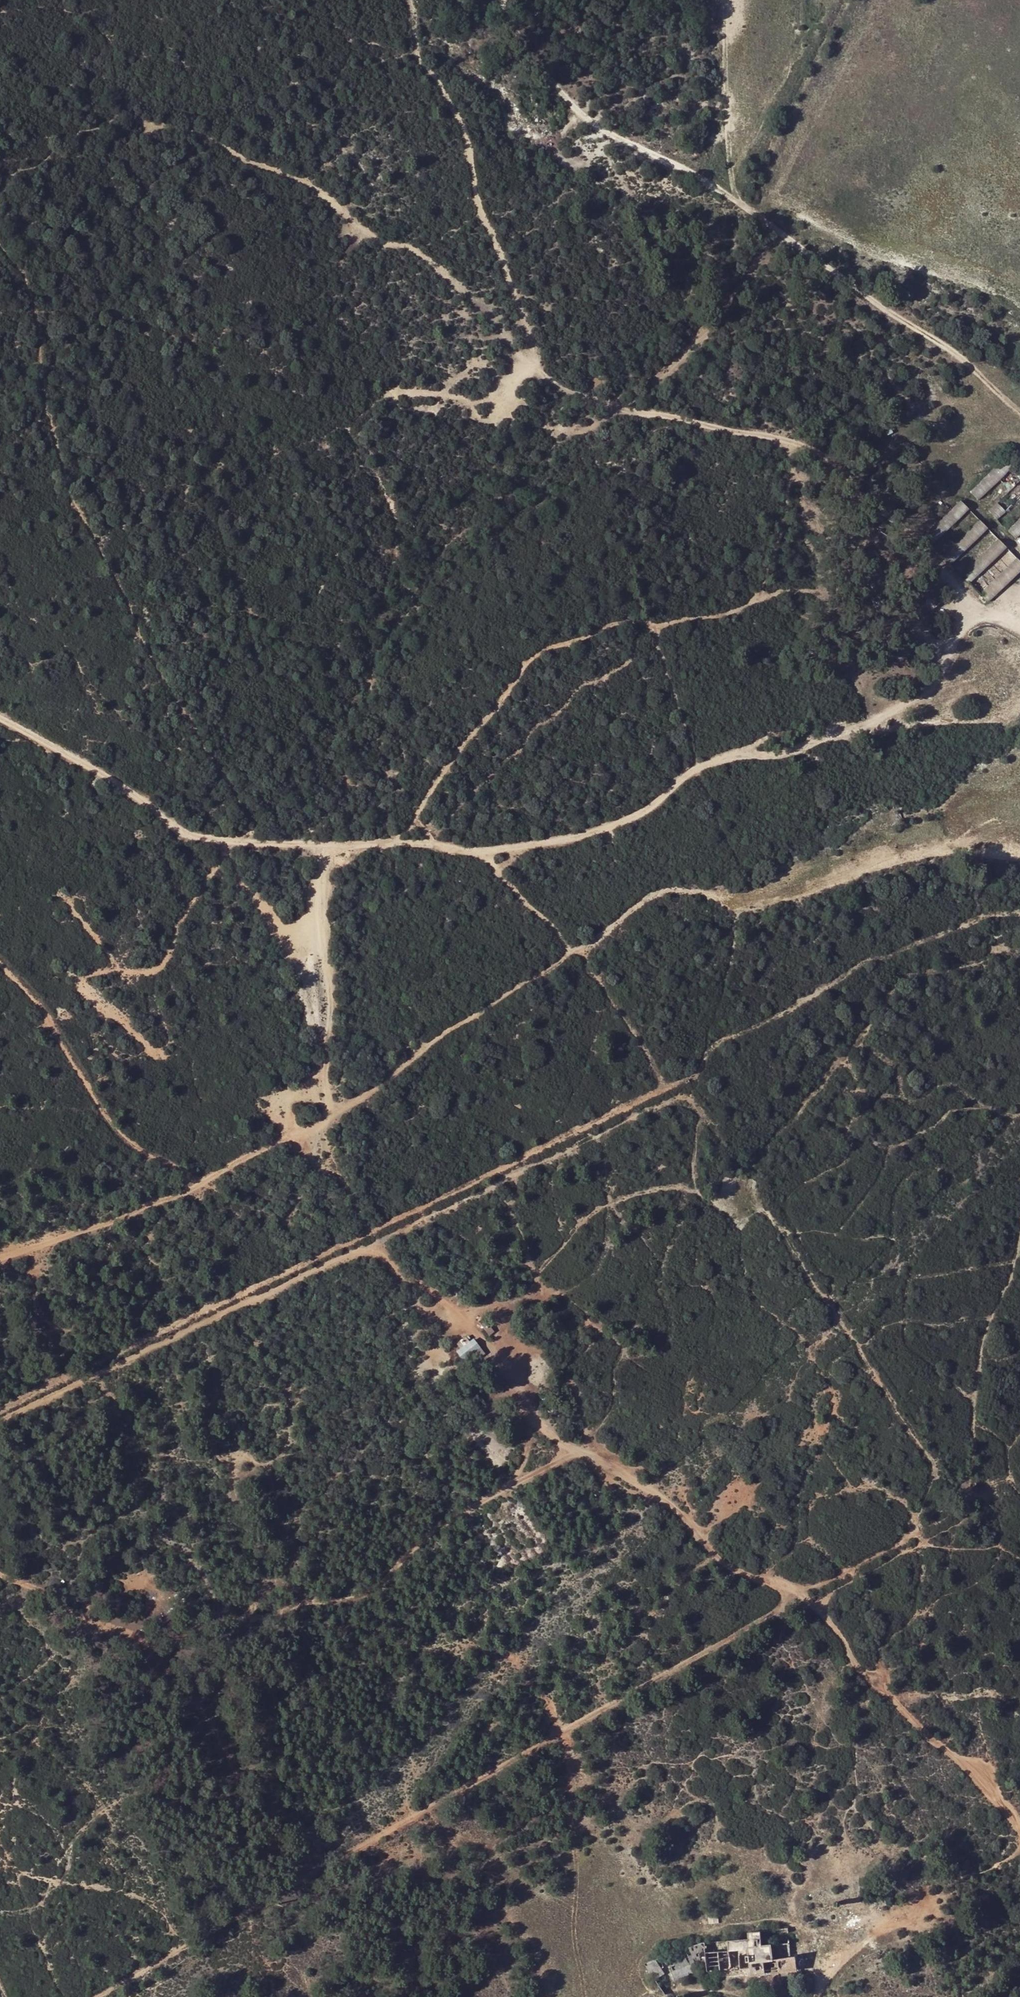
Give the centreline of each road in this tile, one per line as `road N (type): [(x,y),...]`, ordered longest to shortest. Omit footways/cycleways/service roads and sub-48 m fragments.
road 1 (track): [(0,1264),(124,1219),(269,1147),(337,1123),(671,885),(757,899),(892,848),(962,844),(1019,865)]
road 2 (track): [(1019,621),(985,618),(931,687),(890,716),(775,753),(714,756),(642,813),(498,848),(407,839),(222,840),(140,801),(97,767),(0,715)]
road 3 (track): [(1019,1822),(983,1777),(850,1657),(814,1598),(654,1494),(577,1458),(528,1414),(473,1320),(389,1251)]
road 4 (track): [(508,0),(520,27),(610,134),(726,192),(1019,403)]
road 5 (track): [(577,1458),(462,1526),(392,1582),(345,1605),(310,1608)]
road 6 (track): [(1019,1846),(952,1880),(827,1970),(816,1996)]

